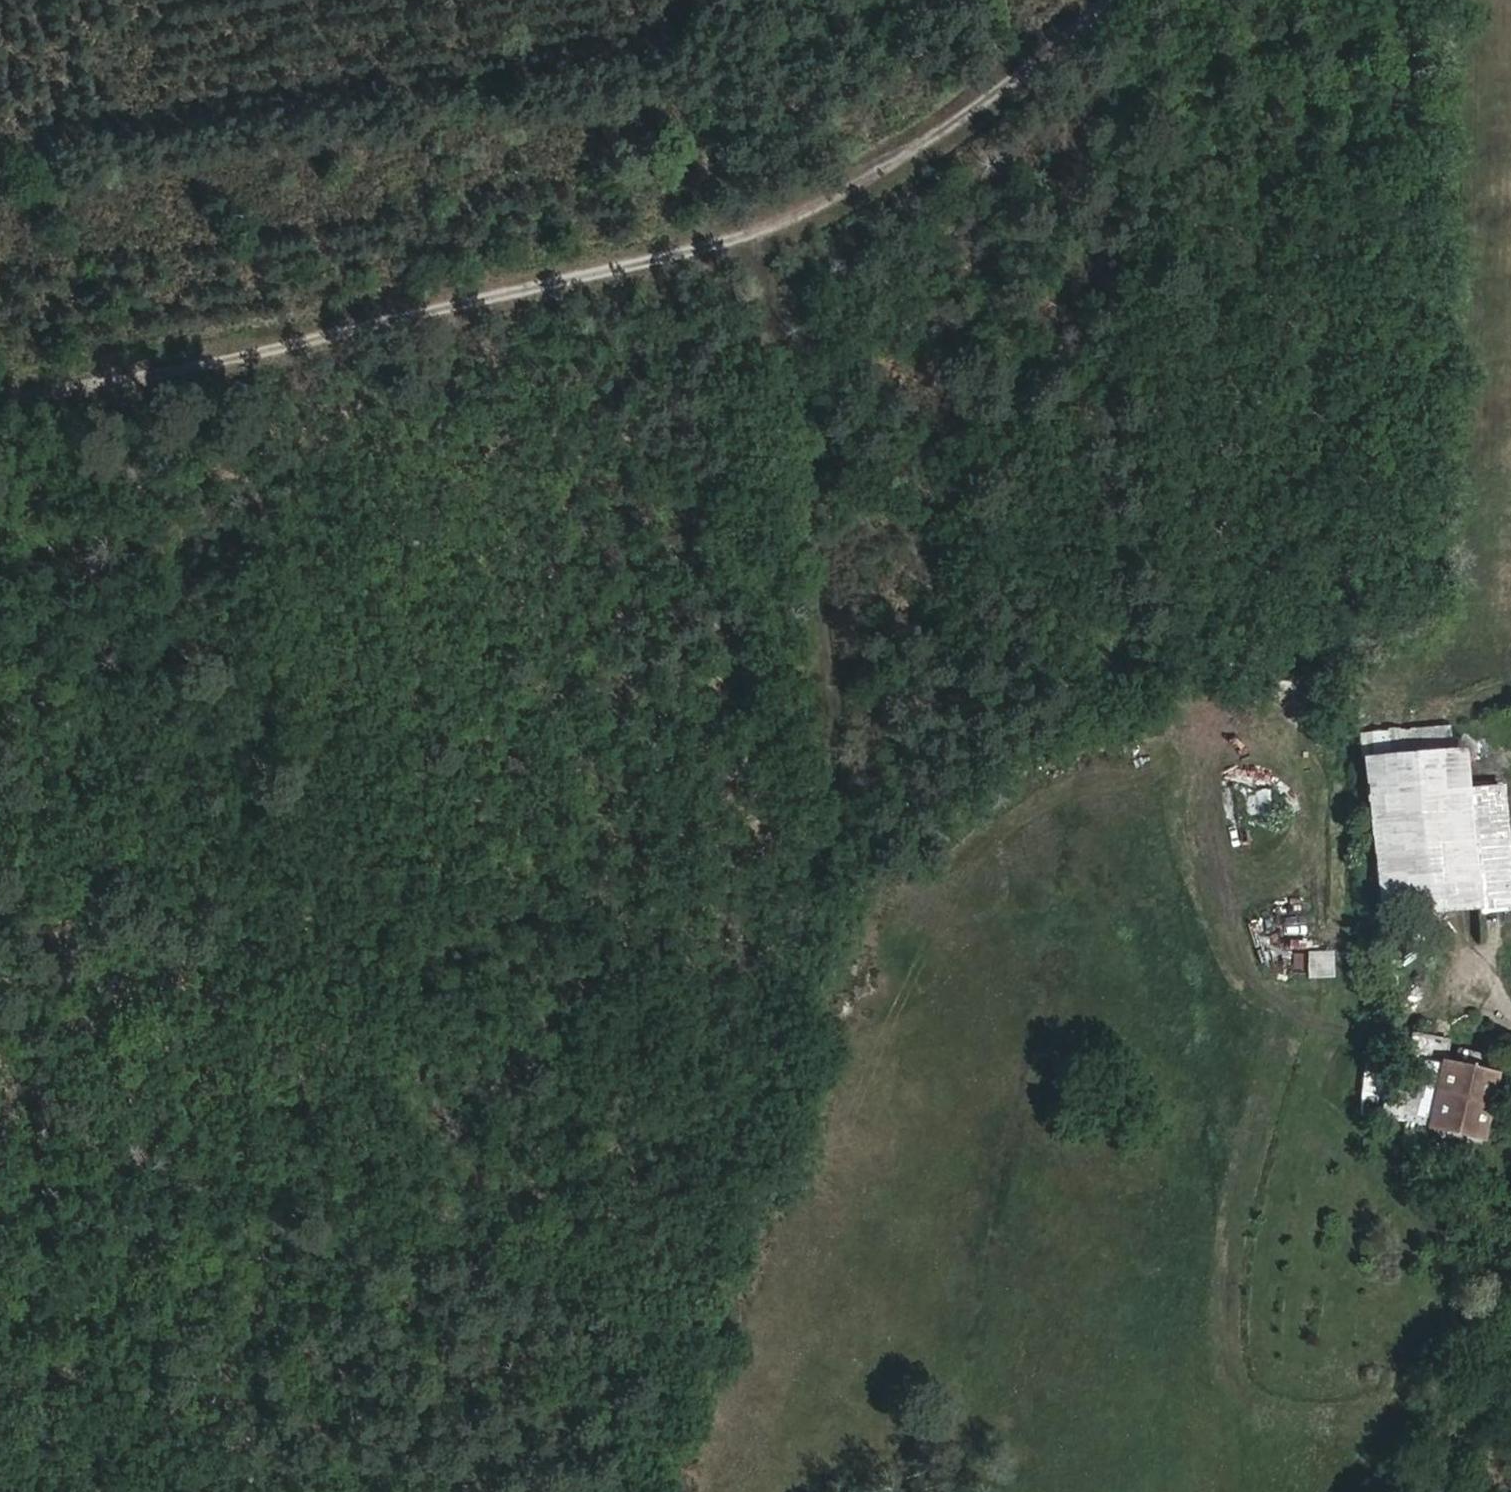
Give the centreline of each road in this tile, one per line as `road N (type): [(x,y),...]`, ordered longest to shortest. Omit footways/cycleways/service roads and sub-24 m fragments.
road 1 (track): [(0,394),(199,368),(743,240),(829,206),(964,128),(1125,0)]
road 2 (track): [(1423,1491),(1510,1326)]

